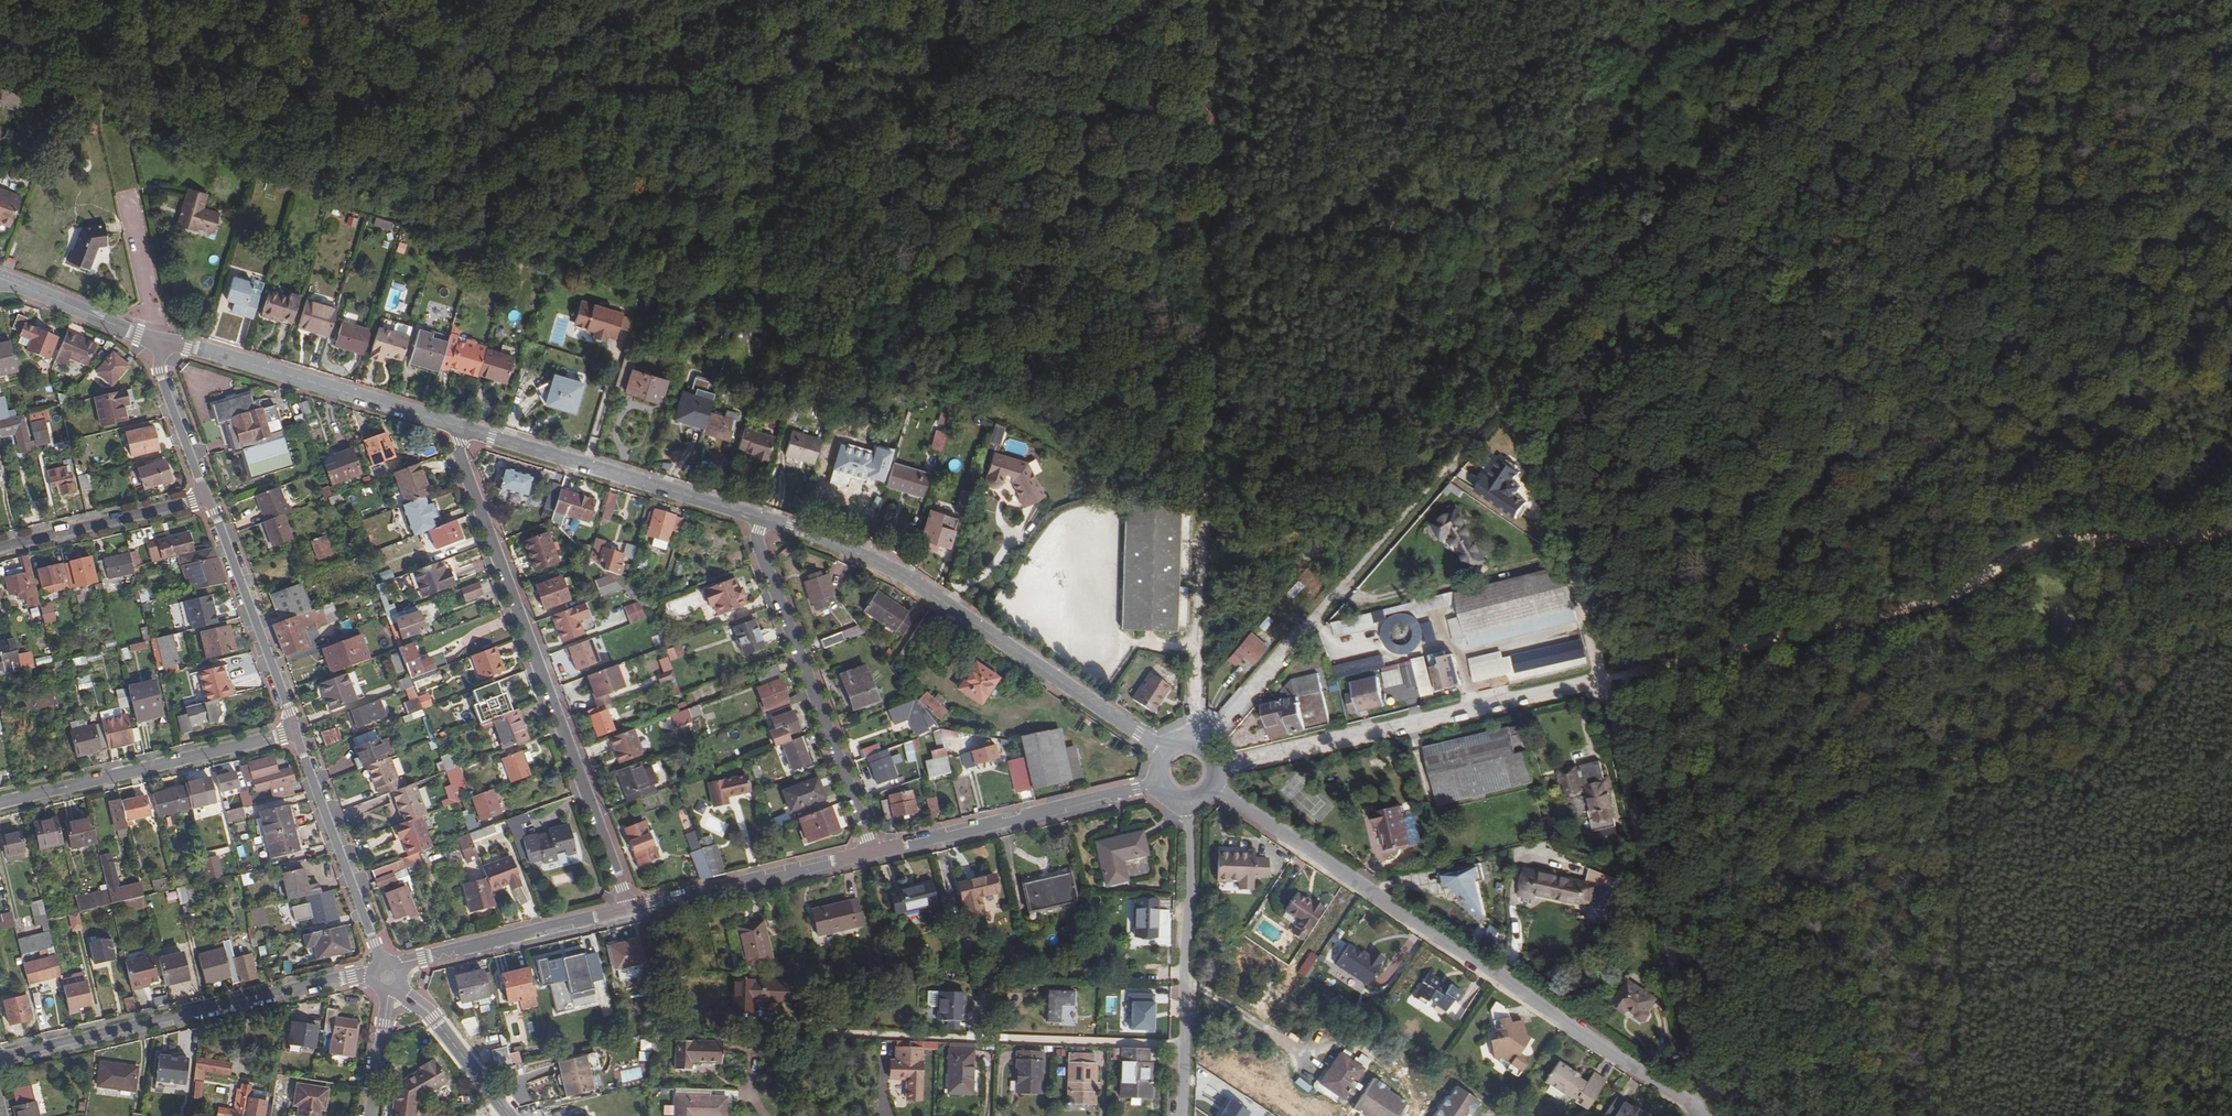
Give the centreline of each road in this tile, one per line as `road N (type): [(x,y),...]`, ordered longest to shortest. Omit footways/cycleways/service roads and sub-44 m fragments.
road 1 (track): [(1208,745),(1852,0)]
road 2 (track): [(1708,1115),(1528,377)]
road 3 (track): [(1193,739),(1213,0)]
road 4 (track): [(1606,680),(1952,595),(2006,560),(2063,541),(2138,545),(2231,529)]
road 5 (residential): [(1216,787),(1706,1115)]
road 6 (residential): [(451,424),(629,909)]
road 7 (residential): [(1163,752),(870,557),(759,518)]
road 8 (tertiary): [(0,1063),(375,973)]
road 9 (residential): [(873,854),(758,543),(759,518)]
road 10 (residential): [(759,518),(451,424)]
road 11 (residential): [(1192,801),(1180,1115)]
road 12 (track): [(1185,1046),(879,1035)]
road 13 (residential): [(0,805),(297,734)]
road 14 (residential): [(451,424),(159,341)]
road 15 (residential): [(873,854),(1160,782)]
road 16 (tertiary): [(297,734),(209,499)]
road 17 (residential): [(629,909),(873,854)]
road 18 (tertiary): [(383,962),(297,734)]
road 19 (residential): [(395,964),(629,909)]
road 20 (residential): [(0,548),(209,499)]
road 21 (tertiary): [(159,341),(0,278)]
road 22 (tertiary): [(209,499),(161,373),(159,341)]
road 23 (residential): [(126,194),(159,341)]
road 24 (tertiary): [(416,1003),(509,1115)]

